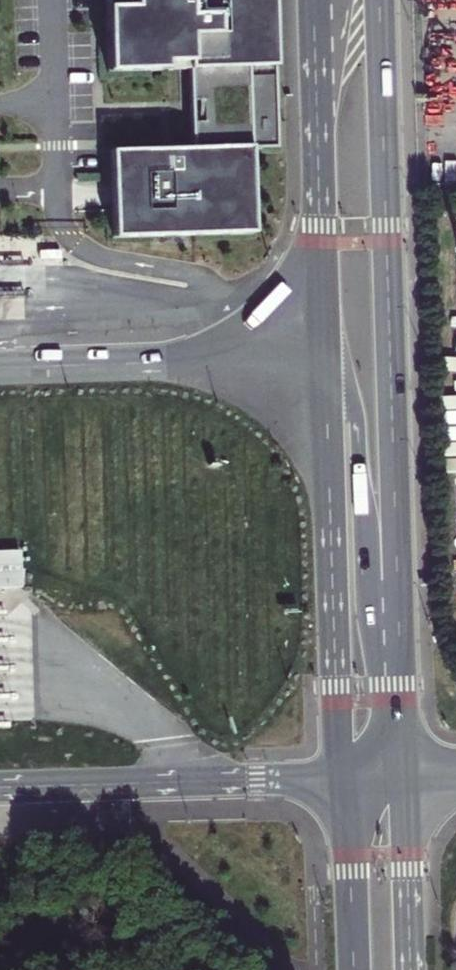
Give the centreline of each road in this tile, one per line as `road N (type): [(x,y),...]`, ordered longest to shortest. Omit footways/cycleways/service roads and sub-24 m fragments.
road 1 (primary): [(400,659),(379,0)]
road 2 (primary): [(326,356),(342,777)]
road 3 (primary): [(314,0),(326,356)]
road 4 (unclassified): [(0,788),(342,777)]
road 5 (unclassified): [(326,356),(0,368)]
road 6 (primary): [(400,659),(365,560),(354,398),(341,367),(326,356)]
road 7 (primary): [(409,969),(403,775)]
road 8 (primary): [(342,777),(354,969)]

